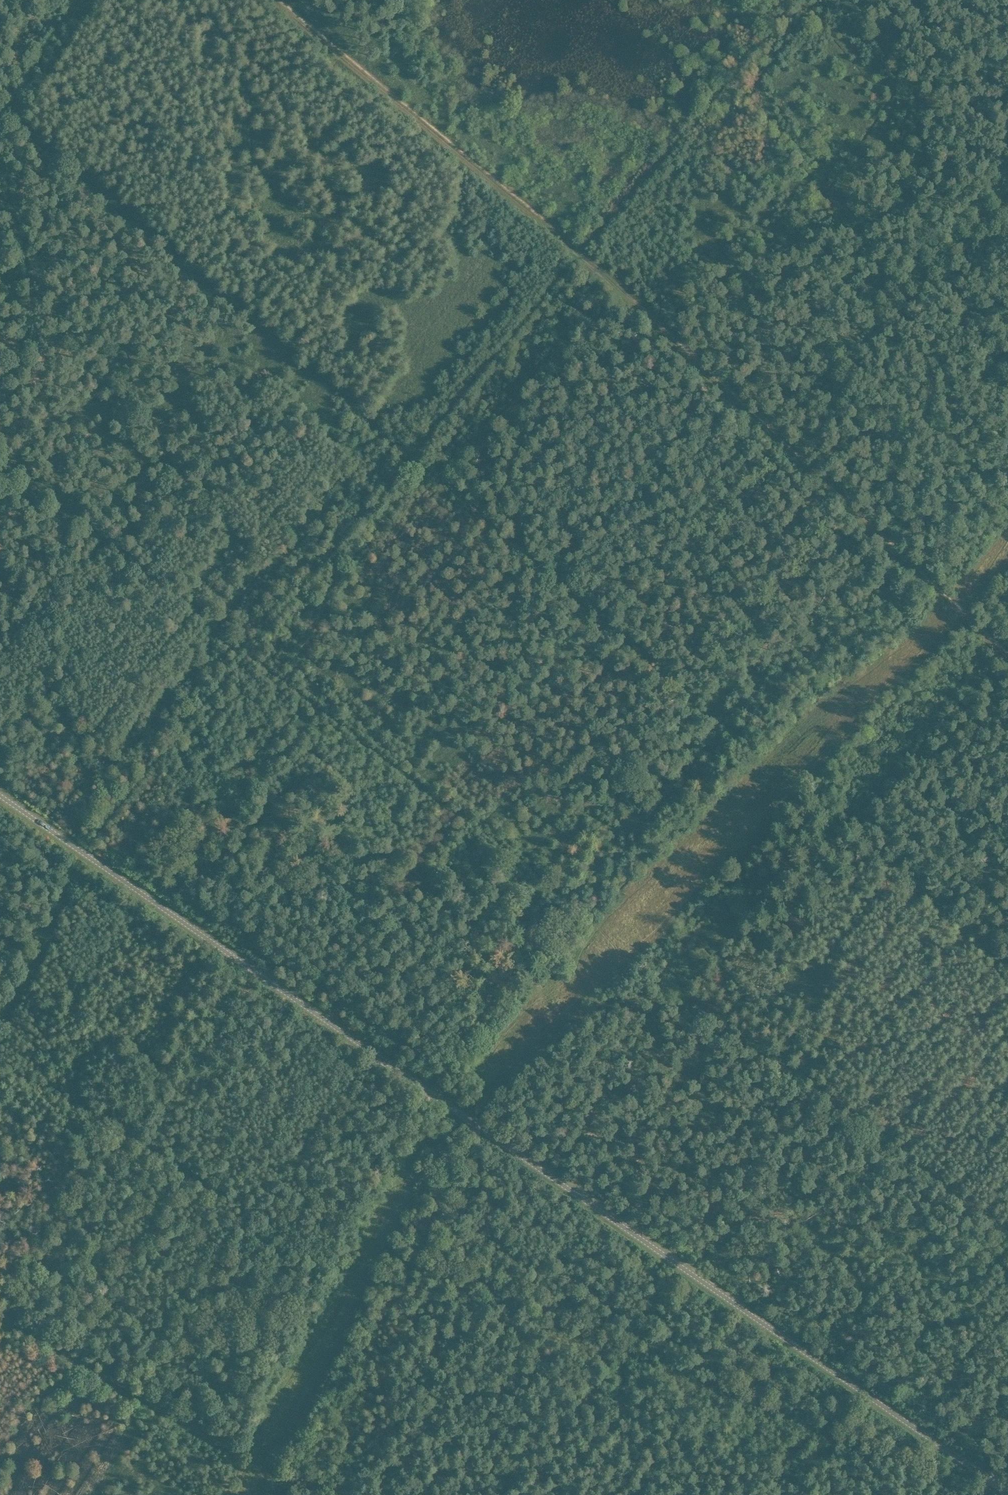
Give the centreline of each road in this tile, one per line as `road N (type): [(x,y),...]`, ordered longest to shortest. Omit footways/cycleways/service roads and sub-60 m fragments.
road 1 (unclassified): [(1007,1493),(0,796)]
road 2 (track): [(269,0),(577,255),(1007,662)]
road 3 (track): [(467,1084),(1007,542)]
road 4 (track): [(344,1263),(0,1060)]
road 5 (track): [(768,435),(1007,183)]
road 6 (track): [(794,0),(582,250)]
road 7 (track): [(254,1465),(0,1318)]
road 8 (track): [(254,1465),(344,1263)]
road 9 (track): [(344,1263),(427,1122)]

